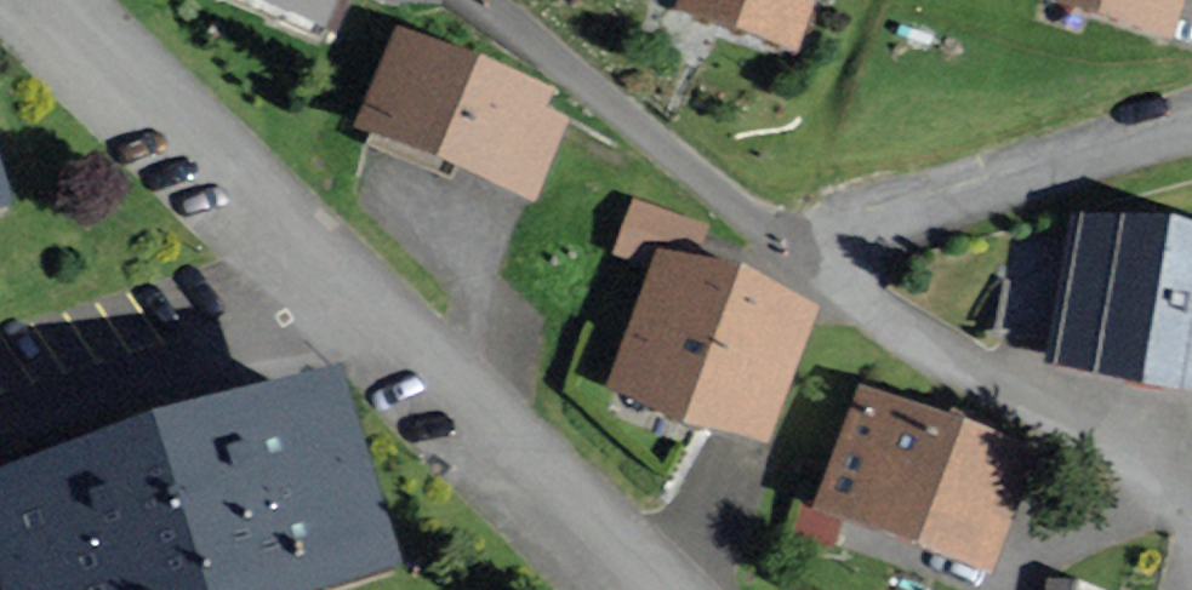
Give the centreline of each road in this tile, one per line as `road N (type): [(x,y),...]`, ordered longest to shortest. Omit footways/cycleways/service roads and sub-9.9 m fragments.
road 1 (residential): [(54,0),(655,589)]
road 2 (residential): [(1191,530),(1076,438),(888,322),(799,255)]
road 3 (residential): [(799,255),(1191,137)]
road 4 (residential): [(799,255),(491,0)]

